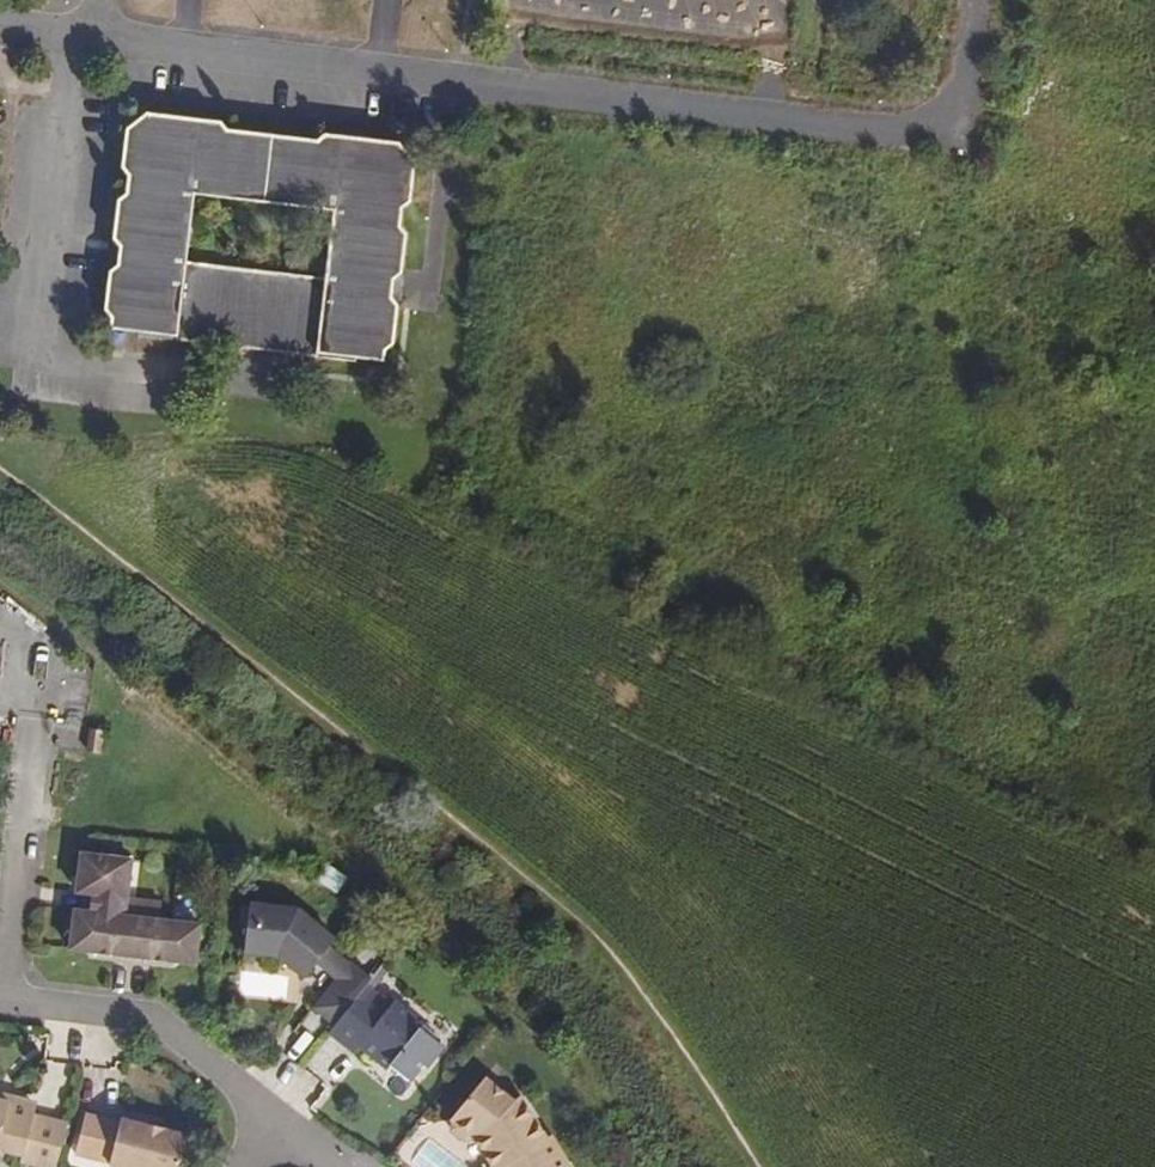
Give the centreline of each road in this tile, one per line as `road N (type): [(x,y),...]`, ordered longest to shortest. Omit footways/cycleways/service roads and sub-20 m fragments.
road 1 (residential): [(102,40),(947,140),(970,0)]
road 2 (residential): [(0,998),(134,1010),(178,1035),(278,1125)]

